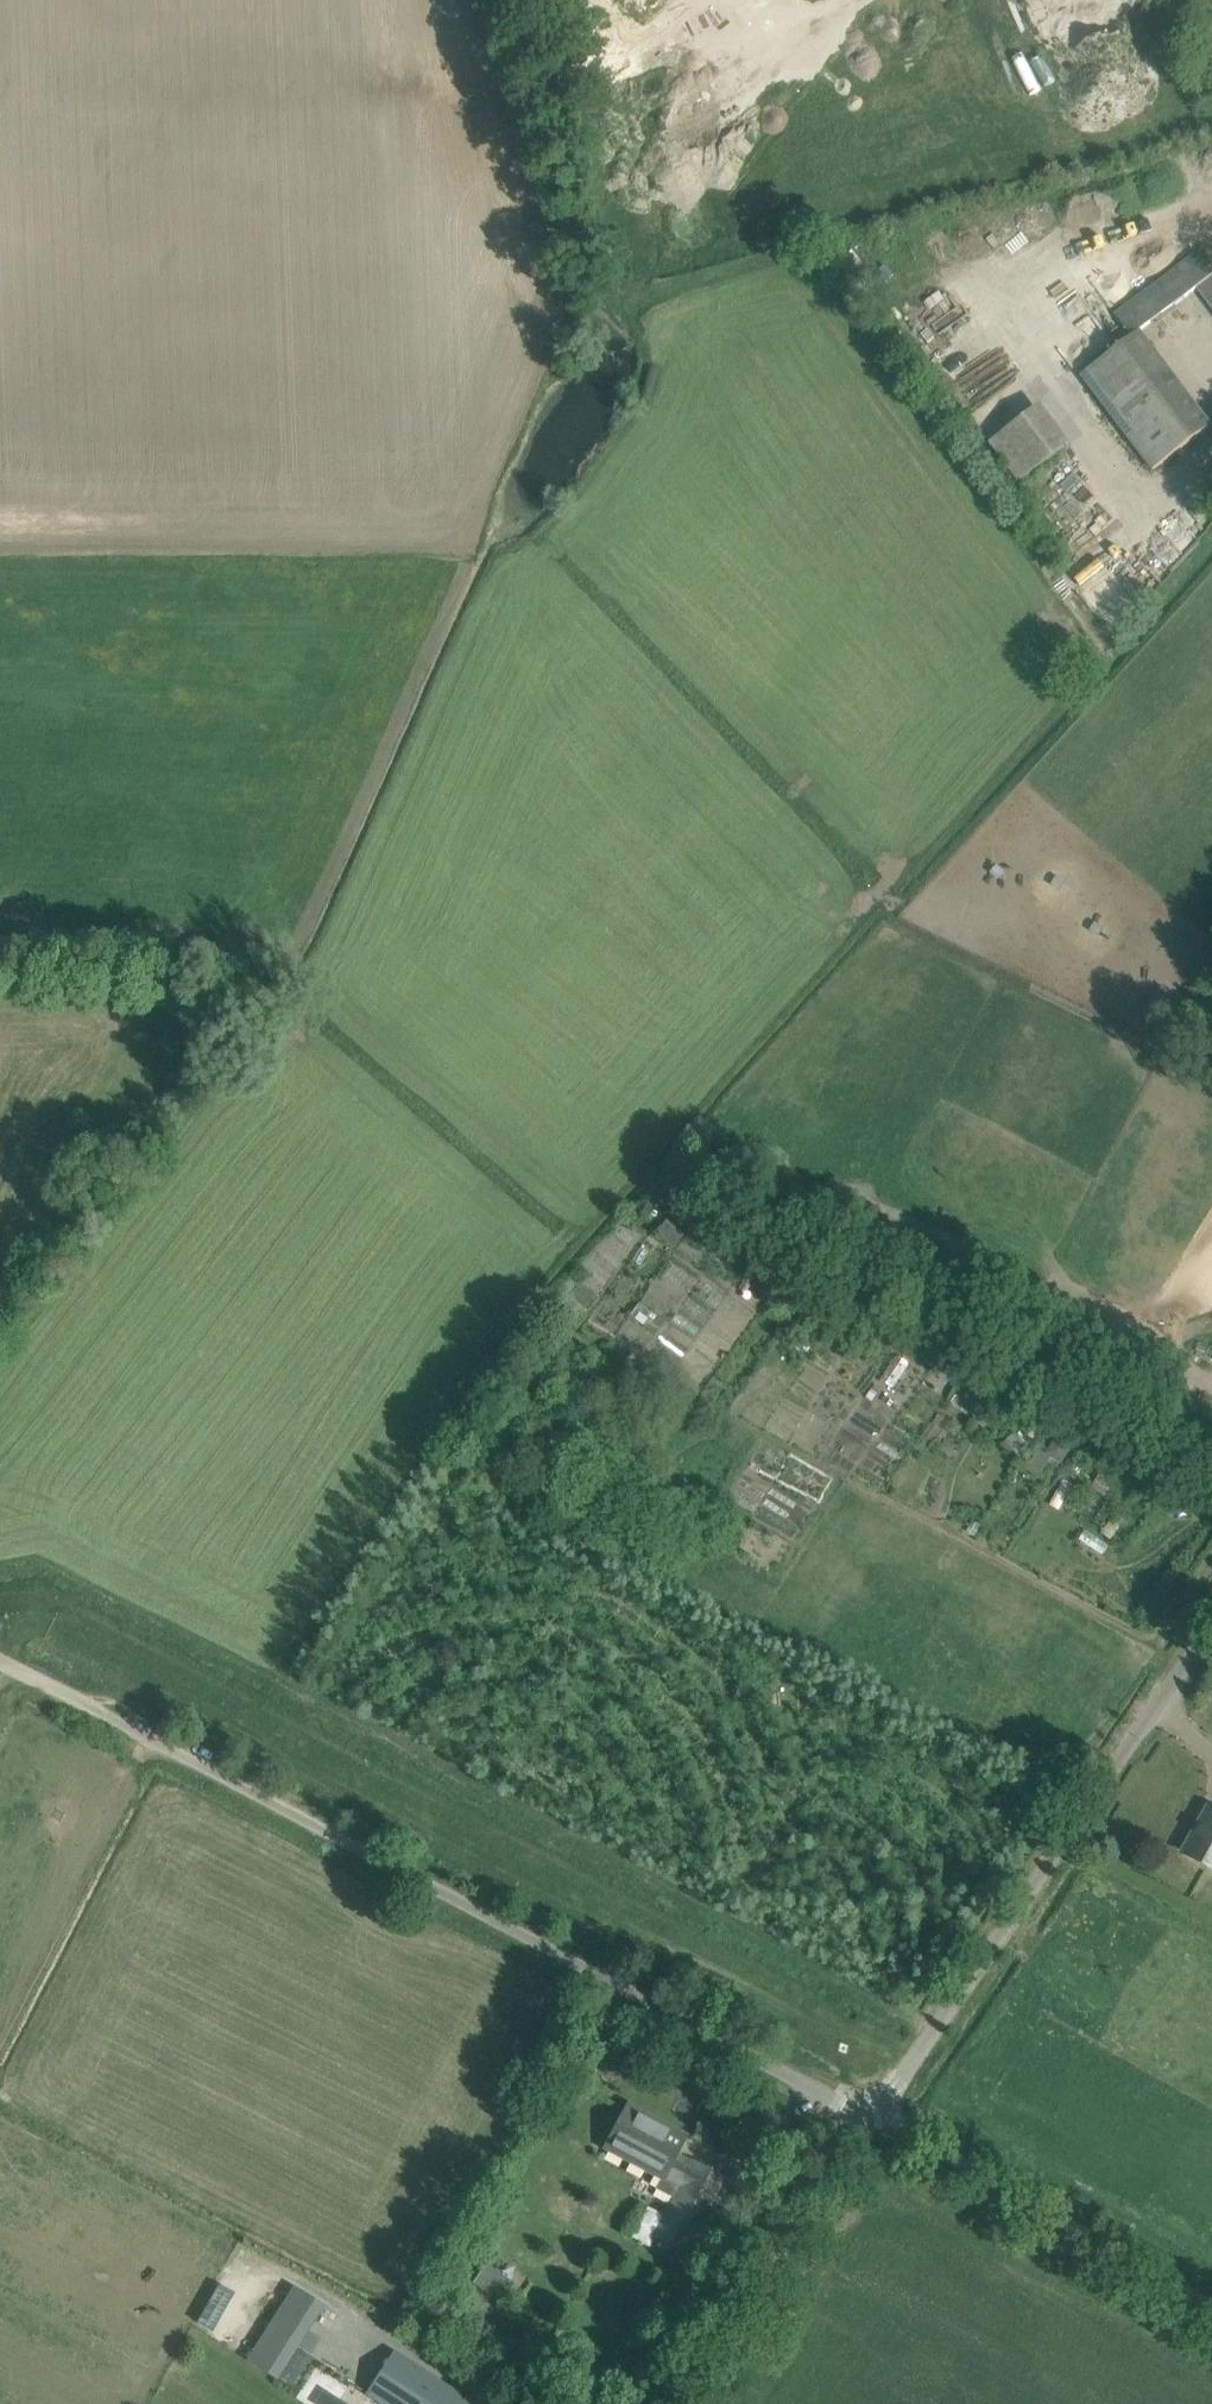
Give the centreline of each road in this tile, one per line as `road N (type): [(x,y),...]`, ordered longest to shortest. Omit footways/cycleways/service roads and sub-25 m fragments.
road 1 (unclassified): [(876,2113),(0,1659)]
road 2 (unclassified): [(876,2113),(1211,1616)]
road 3 (track): [(876,2113),(1211,2310)]
road 4 (unclassified): [(677,2403),(876,2113)]

